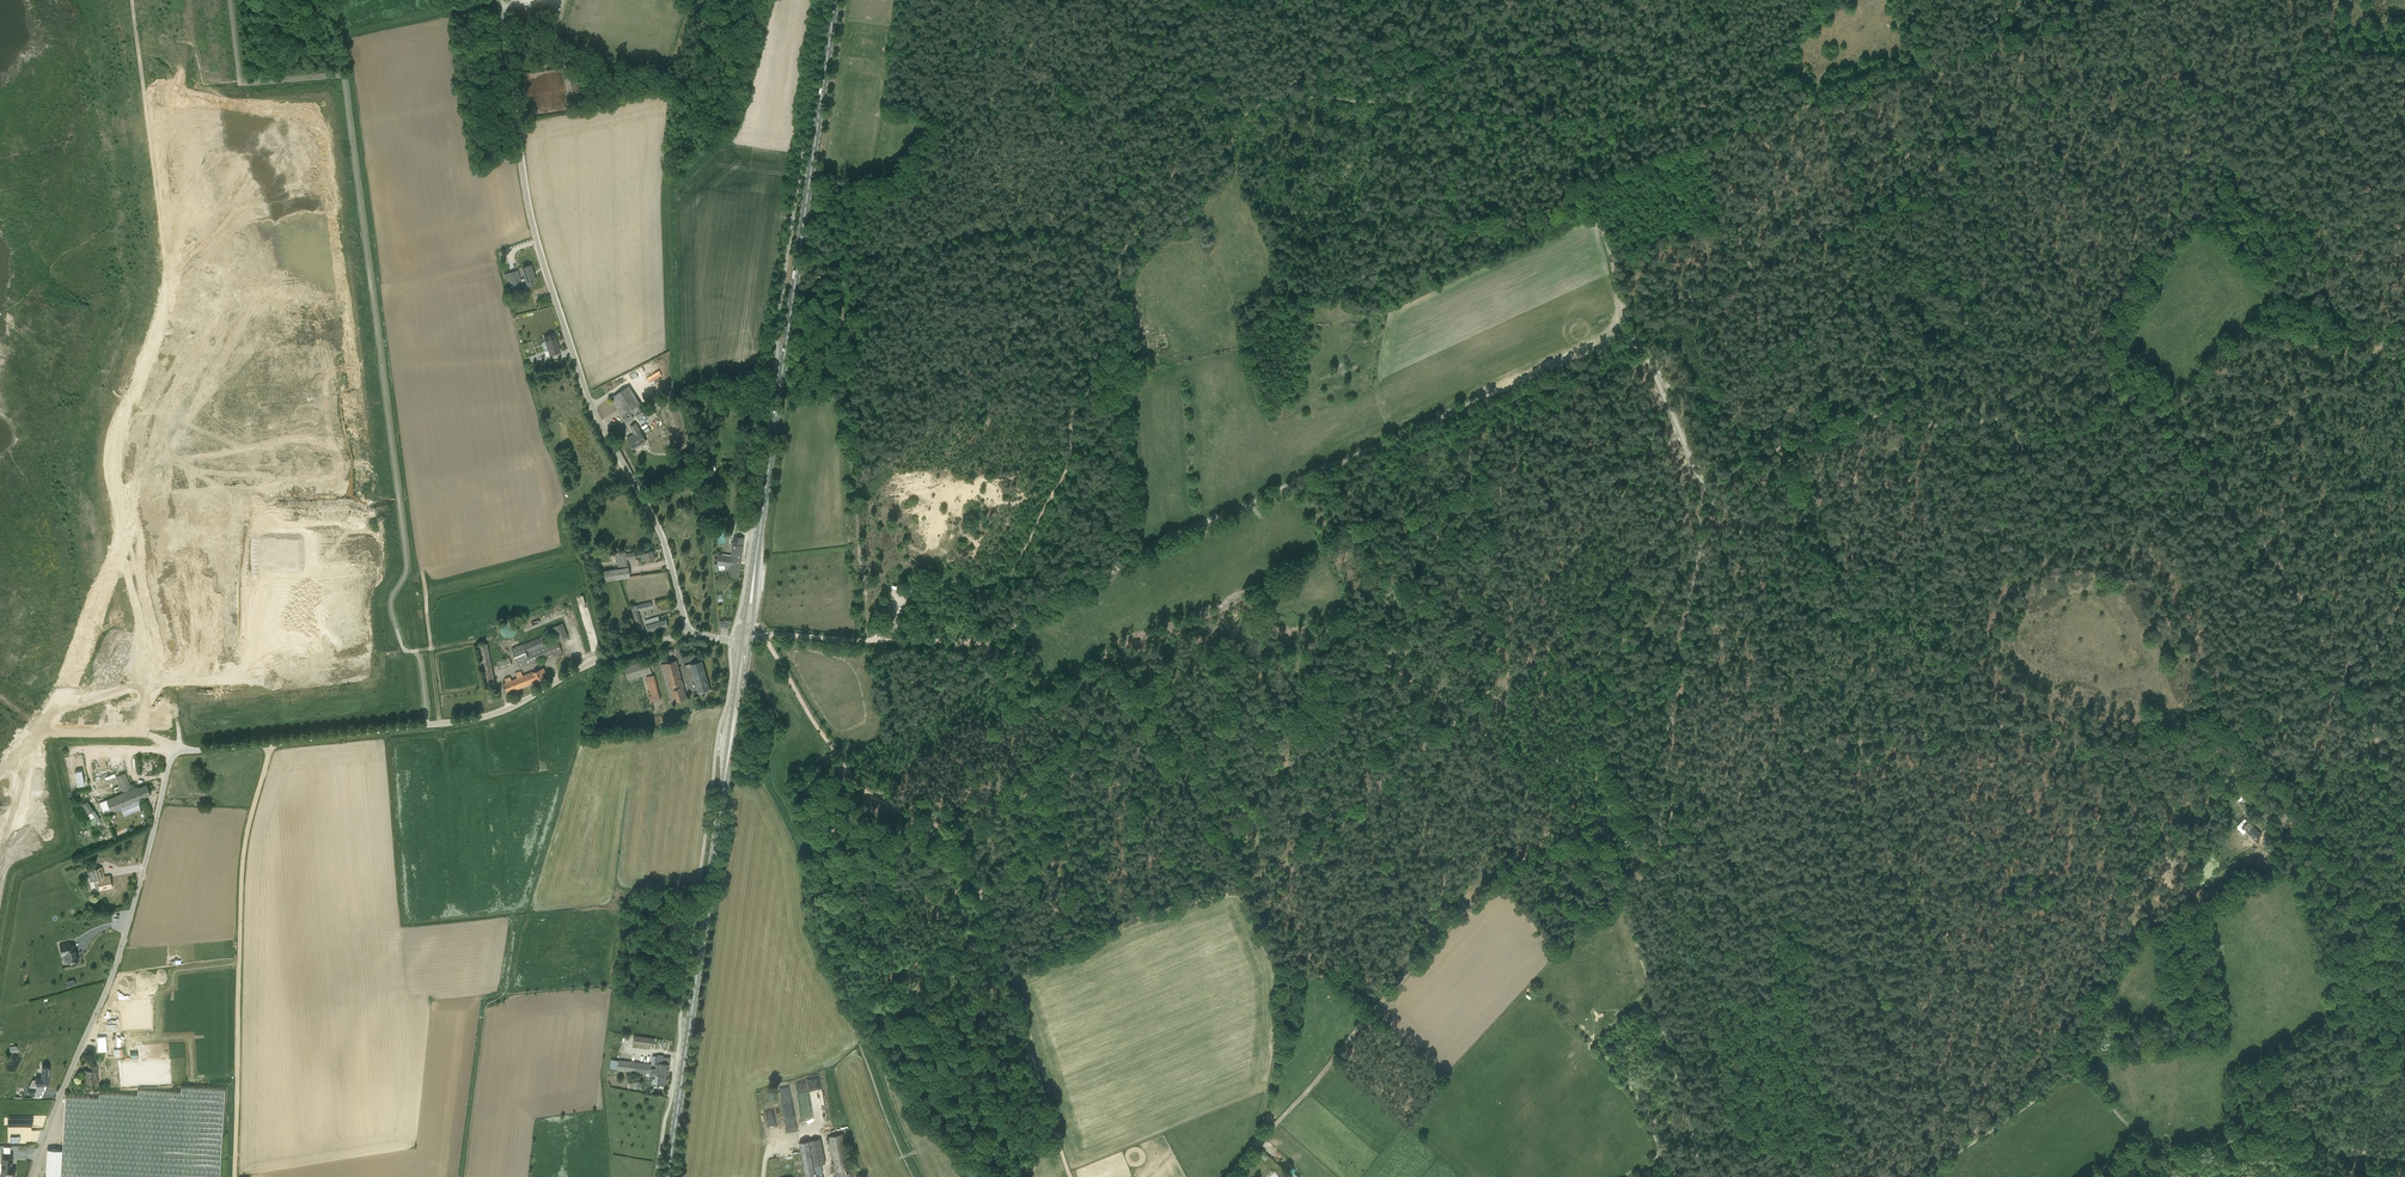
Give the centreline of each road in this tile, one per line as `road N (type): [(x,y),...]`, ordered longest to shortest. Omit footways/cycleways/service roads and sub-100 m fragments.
road 1 (unclassified): [(30,1176),(111,981),(174,754),(485,719),(522,707),(614,653),(689,634)]
road 2 (track): [(1634,333),(1135,554),(992,637),(879,643),(766,634)]
road 3 (track): [(1256,1142),(1276,1059),(1294,855),(1559,639),(1706,495)]
road 4 (track): [(1654,841),(1797,756),(1841,743),(1983,725),(2082,740),(2198,719),(2233,728),(2363,686)]
road 5 (tertiary): [(689,634),(655,520),(586,393),(539,252),(499,0)]
road 6 (track): [(766,634),(845,763),(946,837),(965,865),(1070,1176)]
road 7 (track): [(1171,155),(1173,174),(1118,255),(1117,330),(1073,417),(1074,446),(1022,565),(879,609),(879,643)]
road 8 (primary): [(835,0),(757,554)]
road 9 (unclassified): [(128,535),(115,483),(116,440),(161,322),(167,271),(132,0)]
road 10 (track): [(1280,95),(1609,126),(1590,184),(1634,333)]
road 11 (track): [(1256,1142),(1522,854),(1571,837),(1654,841)]
road 12 (track): [(797,268),(1045,225),(1280,95)]
road 13 (track): [(2404,823),(2258,880),(2118,953),(2090,992),(2077,1067)]
road 14 (track): [(235,1176),(242,878),(269,743)]
road 15 (primary): [(669,1176),(723,794)]
road 16 (track): [(842,260),(860,642)]
road 17 (track): [(2363,686),(2148,399)]
road 18 (track): [(1654,841),(1706,495)]
road 19 (track): [(174,754),(136,730),(37,736),(0,869)]
road 20 (track): [(2077,1067),(2128,1125),(2158,1144),(2236,1143),(2312,1153)]
road 21 (track): [(2148,399),(2047,426),(2001,418),(1926,426),(1897,413)]
road 22 (track): [(1897,413),(1749,459),(1706,495)]
road 23 (track): [(1667,1162),(1632,1082),(1603,1042),(1654,993)]
road 24 (track): [(1235,167),(1225,123),(1142,44),(1133,0)]
road 25 (track): [(1917,1176),(2077,1067)]
road 26 (track): [(1654,993),(1704,1176)]
road 27 (track): [(1634,333),(1706,495)]
road 28 (track): [(264,678),(154,683),(136,730)]
road 29 (track): [(421,569),(441,725)]
road 30 (primary): [(723,794),(750,644)]
road 31 (primary): [(742,643),(723,794)]
road 32 (track): [(2404,826),(2363,686)]
road 33 (track): [(1280,95),(1362,0)]

